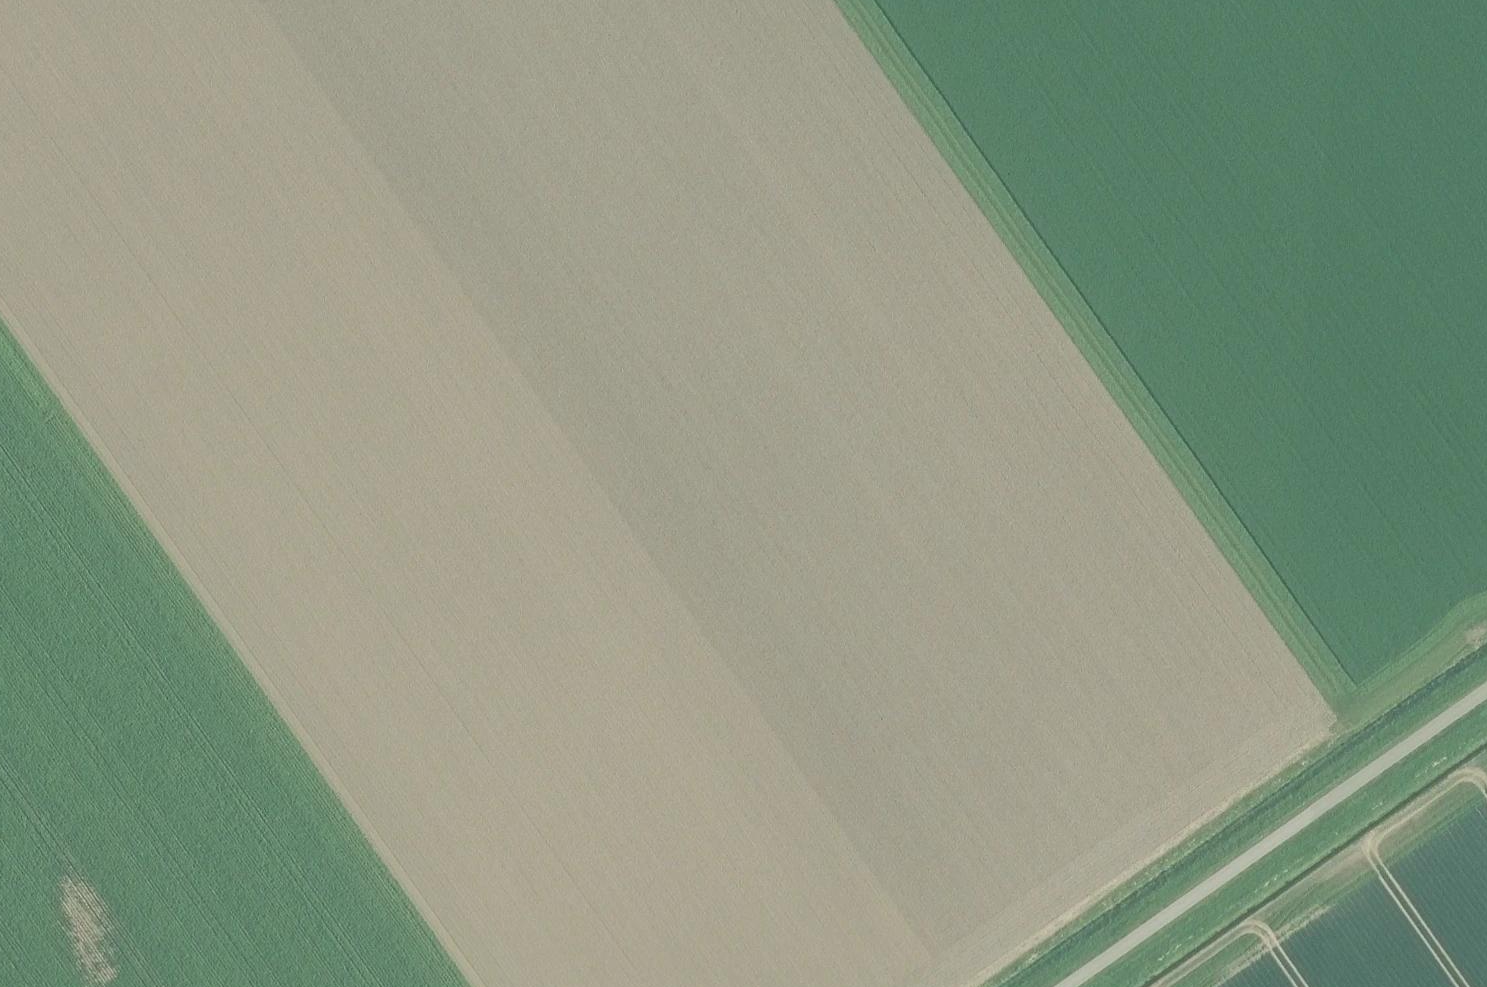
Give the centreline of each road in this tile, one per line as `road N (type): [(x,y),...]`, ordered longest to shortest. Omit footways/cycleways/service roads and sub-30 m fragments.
road 1 (residential): [(1070,986),(1486,700)]

